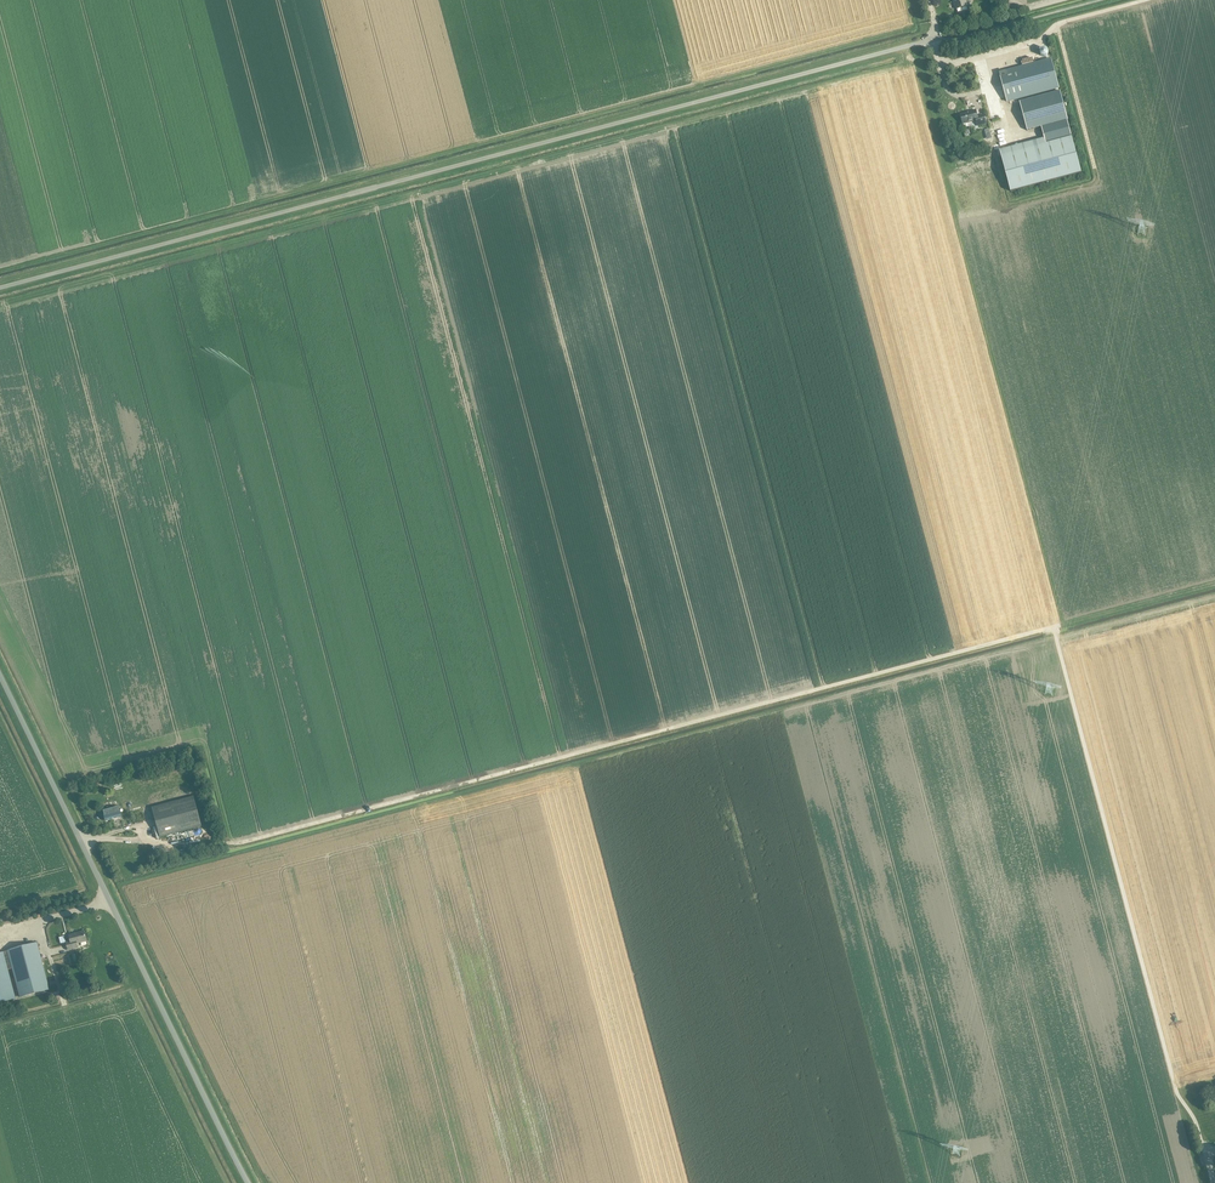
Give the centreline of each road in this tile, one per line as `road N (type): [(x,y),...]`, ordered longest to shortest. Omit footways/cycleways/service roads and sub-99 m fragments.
road 1 (unclassified): [(0,290),(923,43)]
road 2 (unclassified): [(247,1182),(0,675)]

